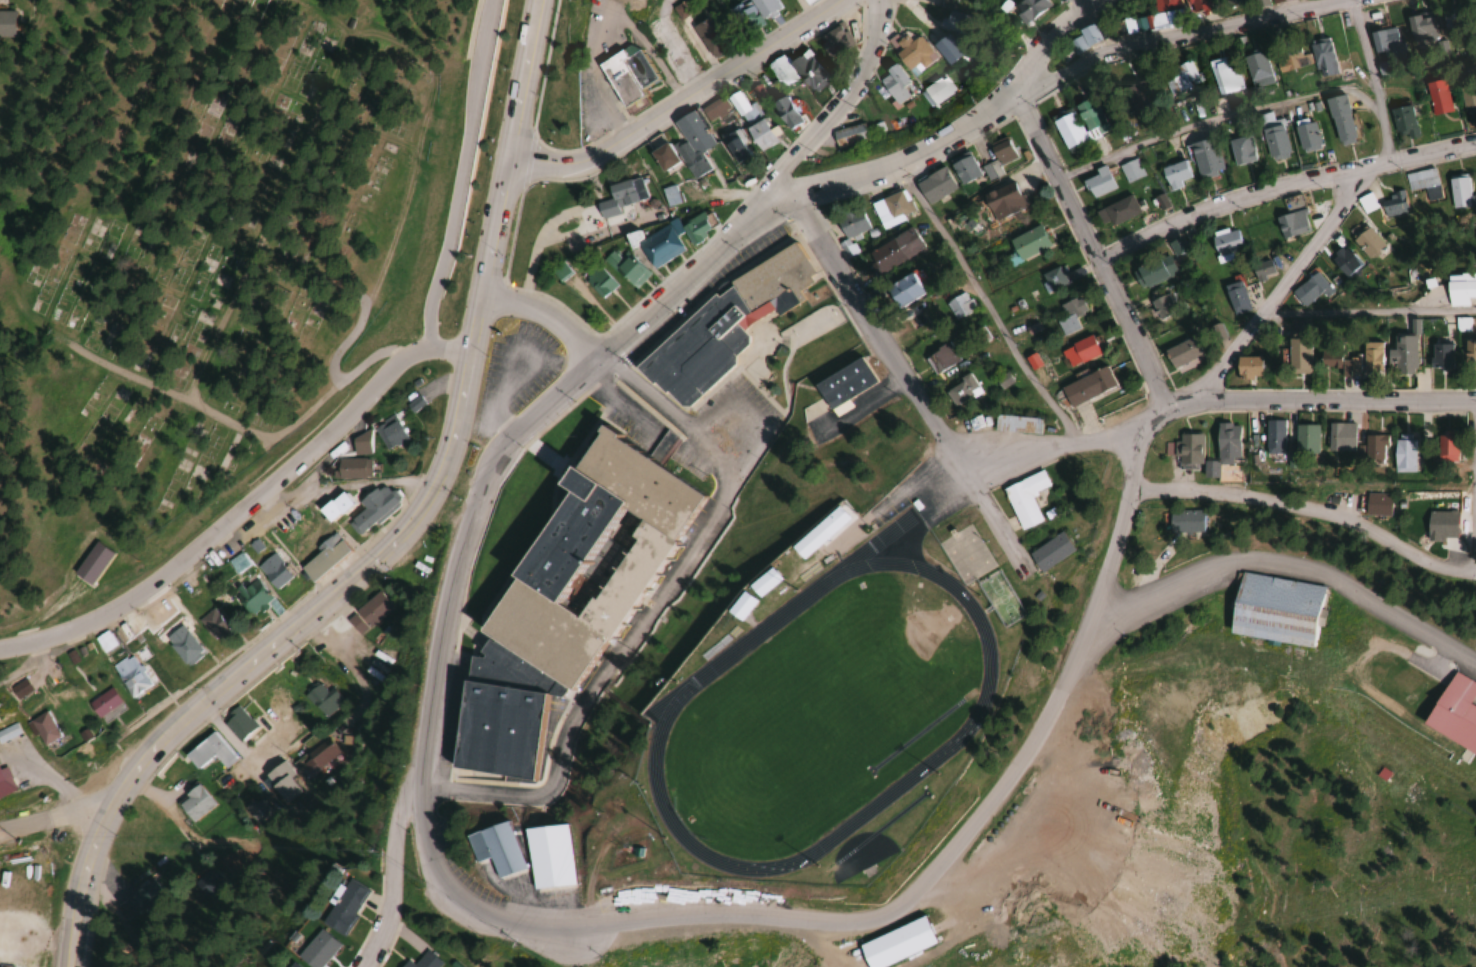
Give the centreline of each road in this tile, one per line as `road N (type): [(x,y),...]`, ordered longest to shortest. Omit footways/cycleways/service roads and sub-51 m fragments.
road 1 (tertiary): [(476,491),(455,554),(422,730),(419,814),(428,856),(447,886),(506,925),(555,931),(735,916),(842,925),(883,916),(920,888),(993,800),(1054,707),(1079,650)]
road 2 (primary): [(72,966),(94,848),(130,778),(287,648),(392,548),(430,500)]
road 3 (residential): [(470,354),(430,348),(400,360),(226,524),(112,609),(0,647)]
road 4 (residential): [(419,785),(528,792),(556,774),(592,695),(713,520),(724,482),(698,441)]
road 5 (residential): [(1475,664),(1331,578),(1251,561),(1199,574),(1079,650)]
road 6 (residential): [(1098,259),(1246,195),(1475,146)]
road 7 (tertiary): [(476,491),(530,417),(701,274),(742,227)]
road 8 (primary): [(521,160),(569,165),(609,153),(849,0)]
road 9 (residential): [(493,0),(431,294),(430,348)]
road 10 (residential): [(1165,412),(1098,259),(1008,95)]
road 11 (primary): [(430,500),(491,297),(521,160)]
road 12 (residential): [(1008,95),(1149,38),(1336,0)]
road 13 (residential): [(1165,412),(1205,383),(1385,163)]
road 14 (residential): [(962,474),(795,201)]
road 15 (tertiary): [(1165,412),(1216,401),(1475,401)]
road 16 (tertiary): [(742,227),(848,101),(874,48),(877,0)]
road 17 (residential): [(795,201),(976,123),(1008,95)]
road 18 (tertiary): [(1079,650),(1148,426)]
road 19 (residential): [(1344,523),(1253,497),(1131,492)]
road 20 (residential): [(358,966),(385,913),(396,820),(419,785)]
road 21 (residential): [(1148,426),(962,474)]
road 22 (residential): [(1385,163),(1353,0)]
road 23 (primary): [(521,160),(546,0)]
road 24 (residential): [(1475,577),(1344,523)]
road 25 (residential): [(1008,95),(1048,47),(1106,0)]
road 26 (tertiary): [(599,361),(574,330),(544,311),(491,297)]
road 27 (residential): [(698,441),(599,361)]

